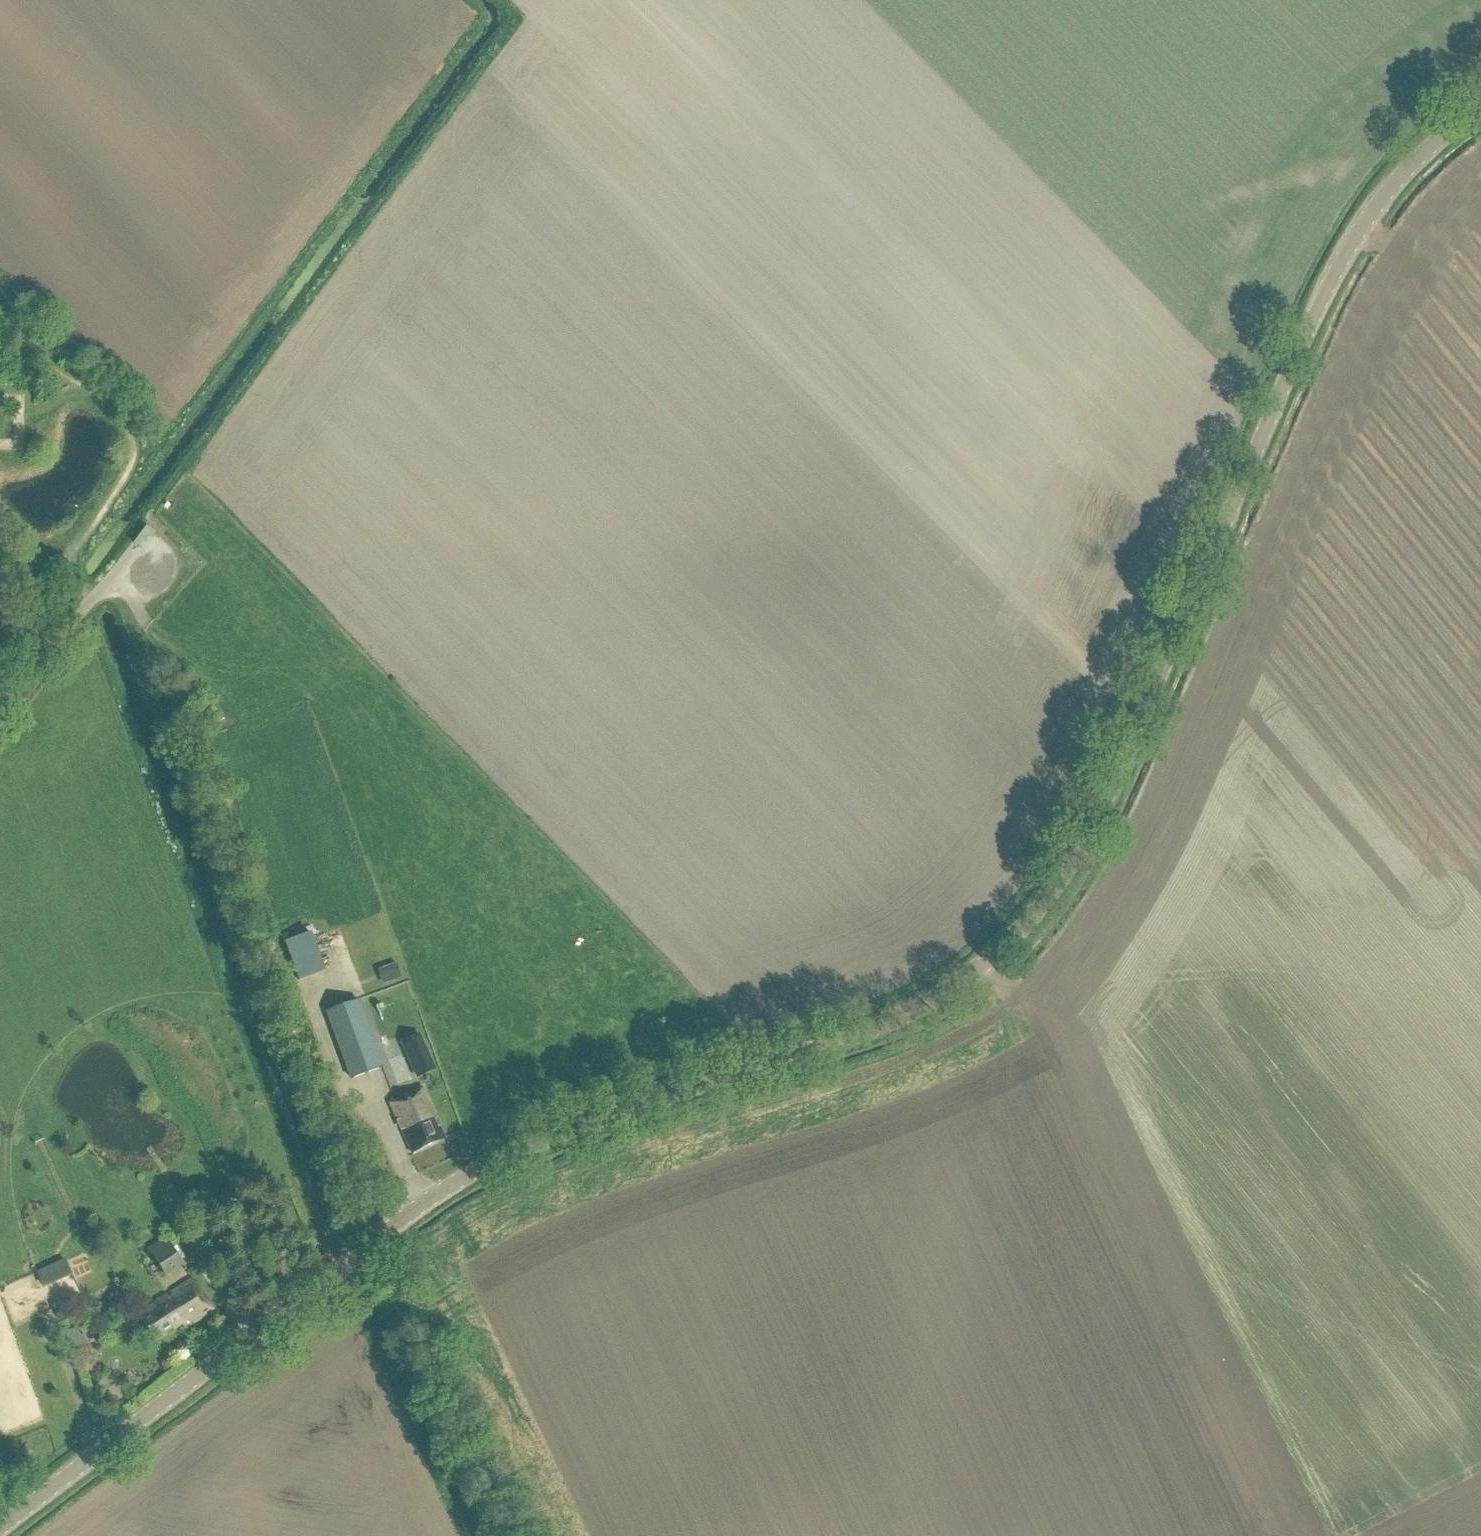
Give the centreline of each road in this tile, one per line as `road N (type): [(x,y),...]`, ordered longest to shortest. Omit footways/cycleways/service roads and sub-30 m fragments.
road 1 (tertiary): [(0,1530),(459,1180),(628,1110),(865,1032),(953,992),(1001,952),(1047,903),(1115,789),(1356,238),(1401,181),(1480,111)]
road 2 (unclassified): [(0,708),(150,530)]

